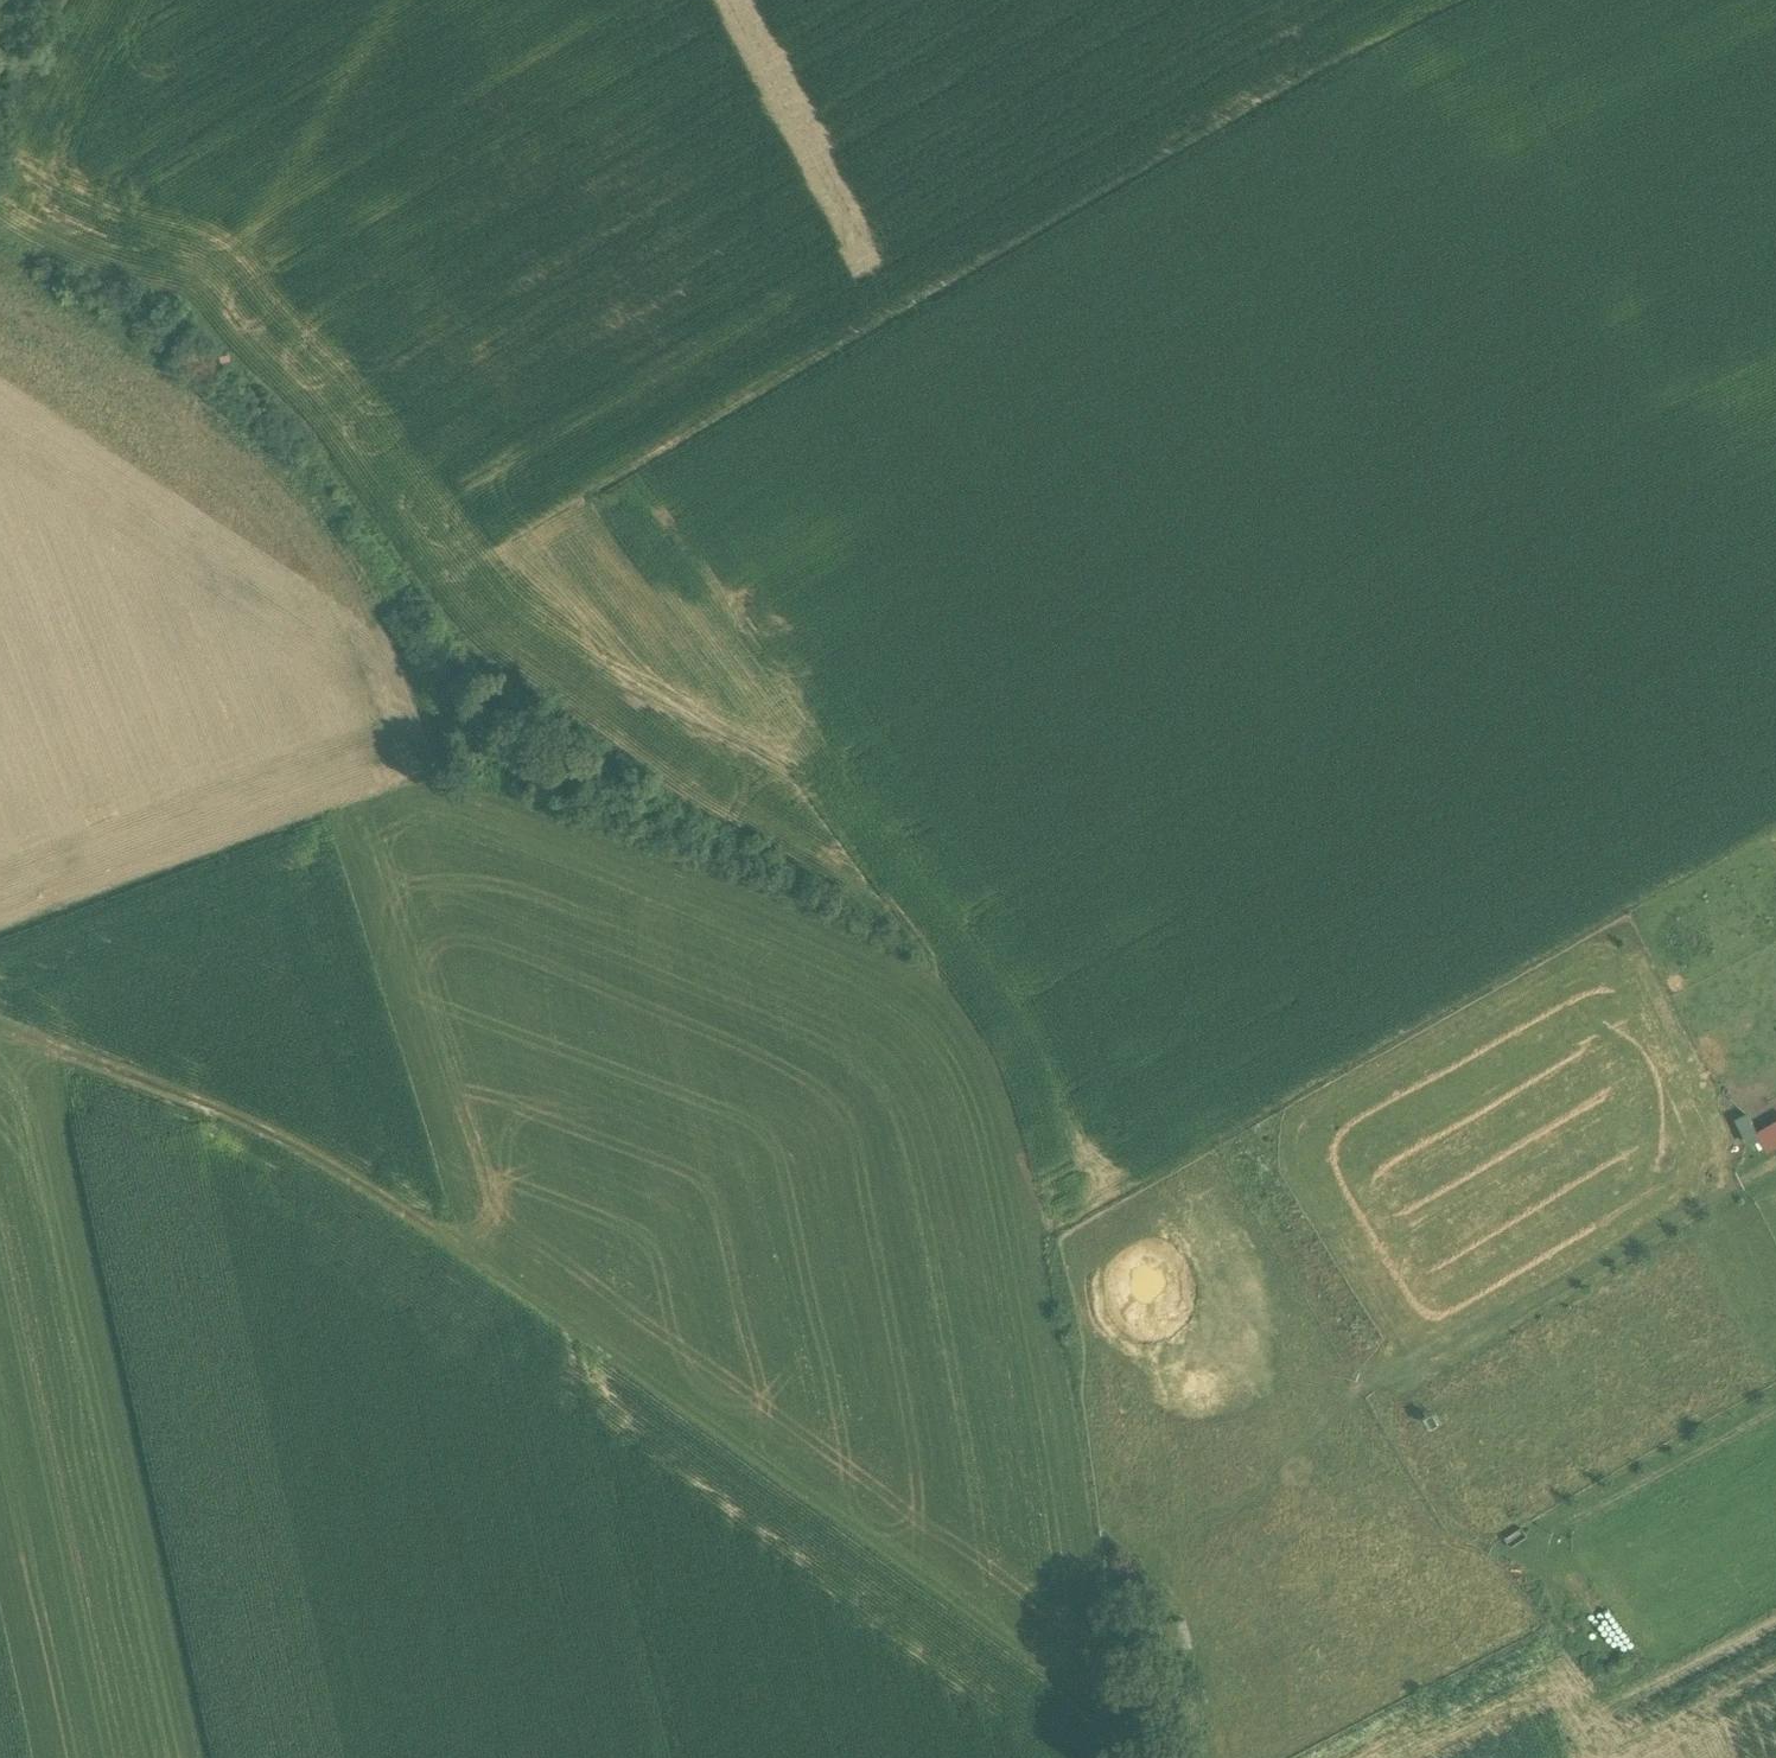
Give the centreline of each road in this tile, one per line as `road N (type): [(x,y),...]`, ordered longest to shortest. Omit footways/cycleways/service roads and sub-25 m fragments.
road 1 (track): [(0,1028),(294,1147),(420,1223),(1022,1648),(1083,1697),(1128,1757)]

